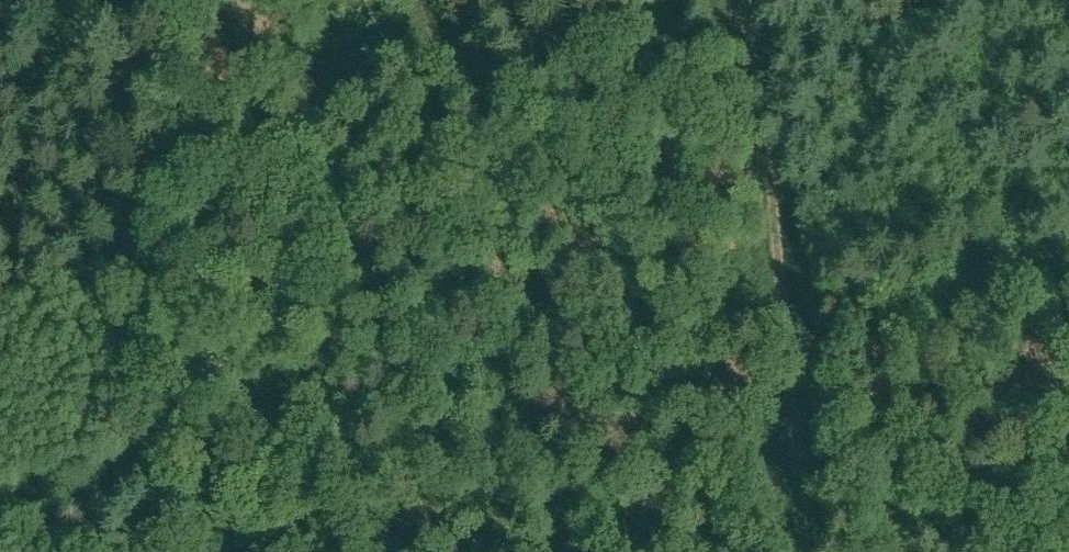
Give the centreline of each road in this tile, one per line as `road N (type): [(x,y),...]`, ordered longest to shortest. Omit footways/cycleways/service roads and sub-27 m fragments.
road 1 (track): [(830,551),(766,0)]

